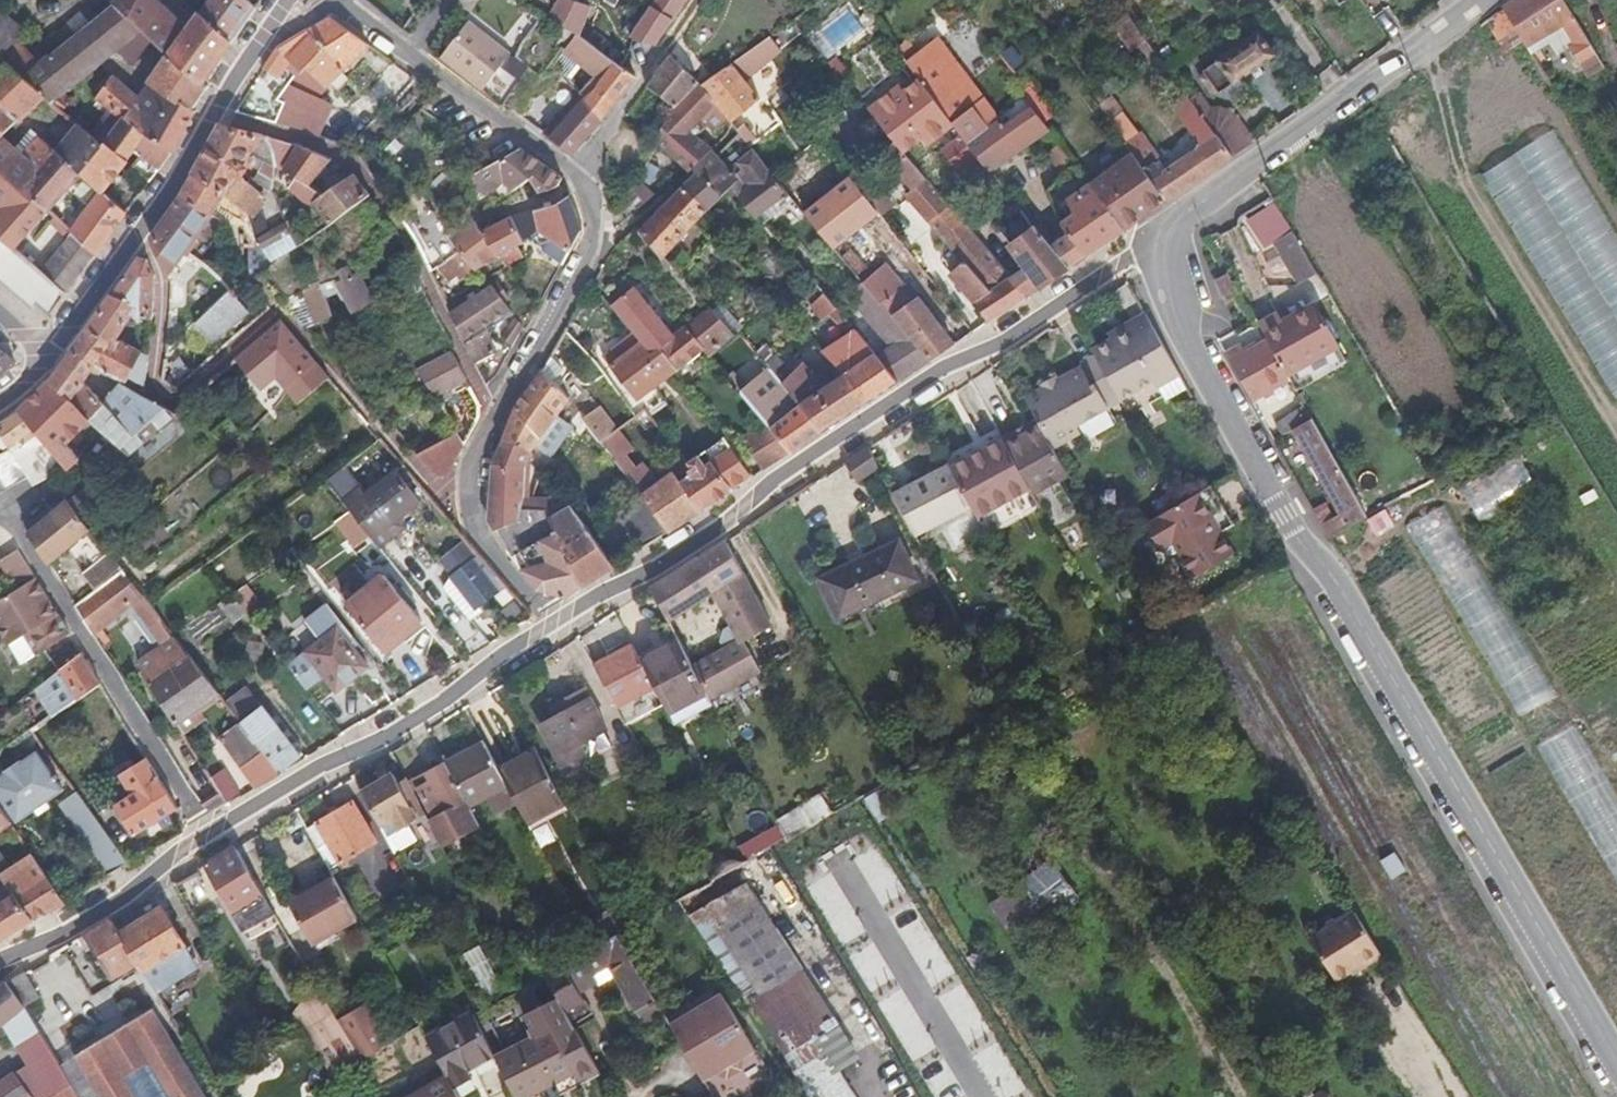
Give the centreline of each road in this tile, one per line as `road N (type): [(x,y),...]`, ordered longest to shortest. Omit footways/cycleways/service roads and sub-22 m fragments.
road 1 (unclassified): [(1616,1058),(1291,511),(1145,244)]
road 2 (unclassified): [(276,20),(340,6),(583,177),(592,193),(593,241),(581,271),(493,418),(463,513),(560,623)]
road 3 (unclassified): [(560,623),(1145,244)]
road 4 (track): [(1420,40),(1453,118),(1462,175),(1616,424)]
road 5 (unclassified): [(1145,244),(1474,0)]
road 6 (unclassified): [(213,836),(560,623)]
road 7 (residential): [(276,20),(139,231),(46,351)]
road 8 (residential): [(213,836),(8,518)]
road 9 (unclassified): [(0,967),(213,836)]

